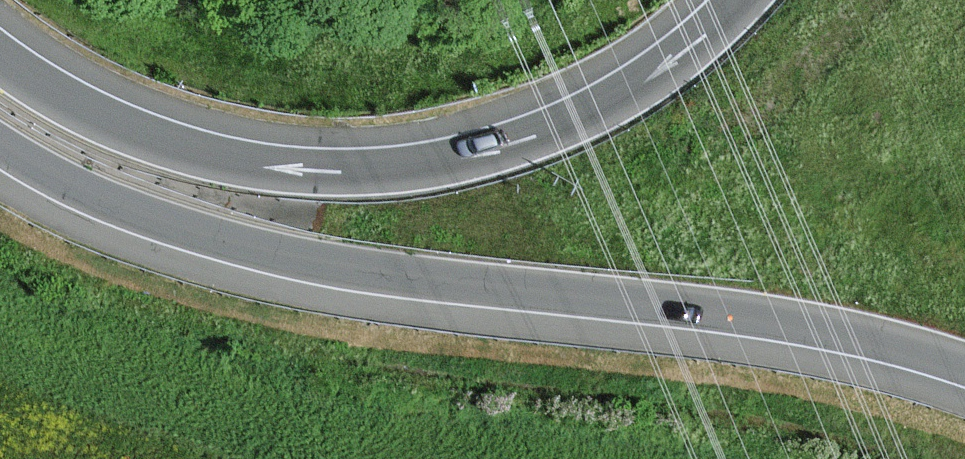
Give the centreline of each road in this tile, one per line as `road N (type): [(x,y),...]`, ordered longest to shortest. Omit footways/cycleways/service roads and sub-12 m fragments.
road 1 (motorway): [(0,149),(113,207),(285,258),(783,324),(964,368)]
road 2 (motorway): [(737,0),(637,84),(581,115),(477,154),(378,168),(277,166),(178,145),(82,106),(0,55)]

